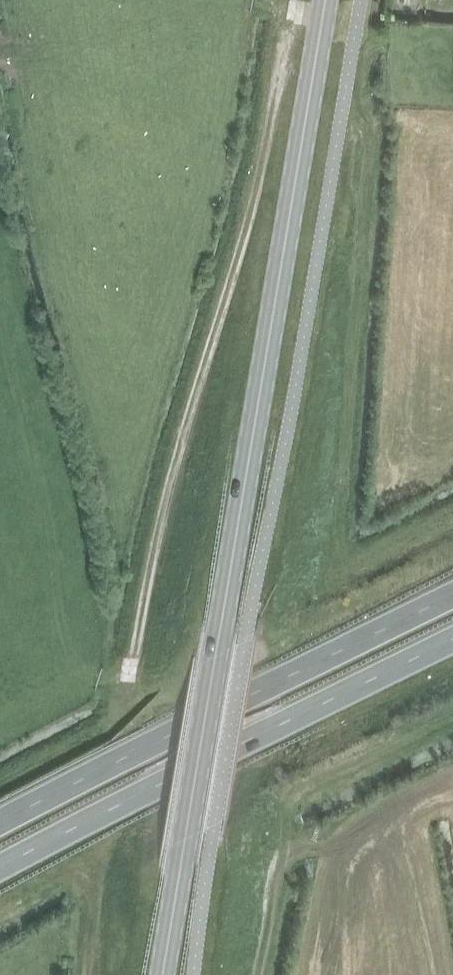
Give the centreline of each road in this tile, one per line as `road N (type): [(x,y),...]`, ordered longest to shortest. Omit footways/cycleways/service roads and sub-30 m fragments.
road 1 (tertiary): [(161,974),(327,0)]
road 2 (trunk): [(0,868),(452,643)]
road 3 (trunk): [(452,596),(0,820)]

